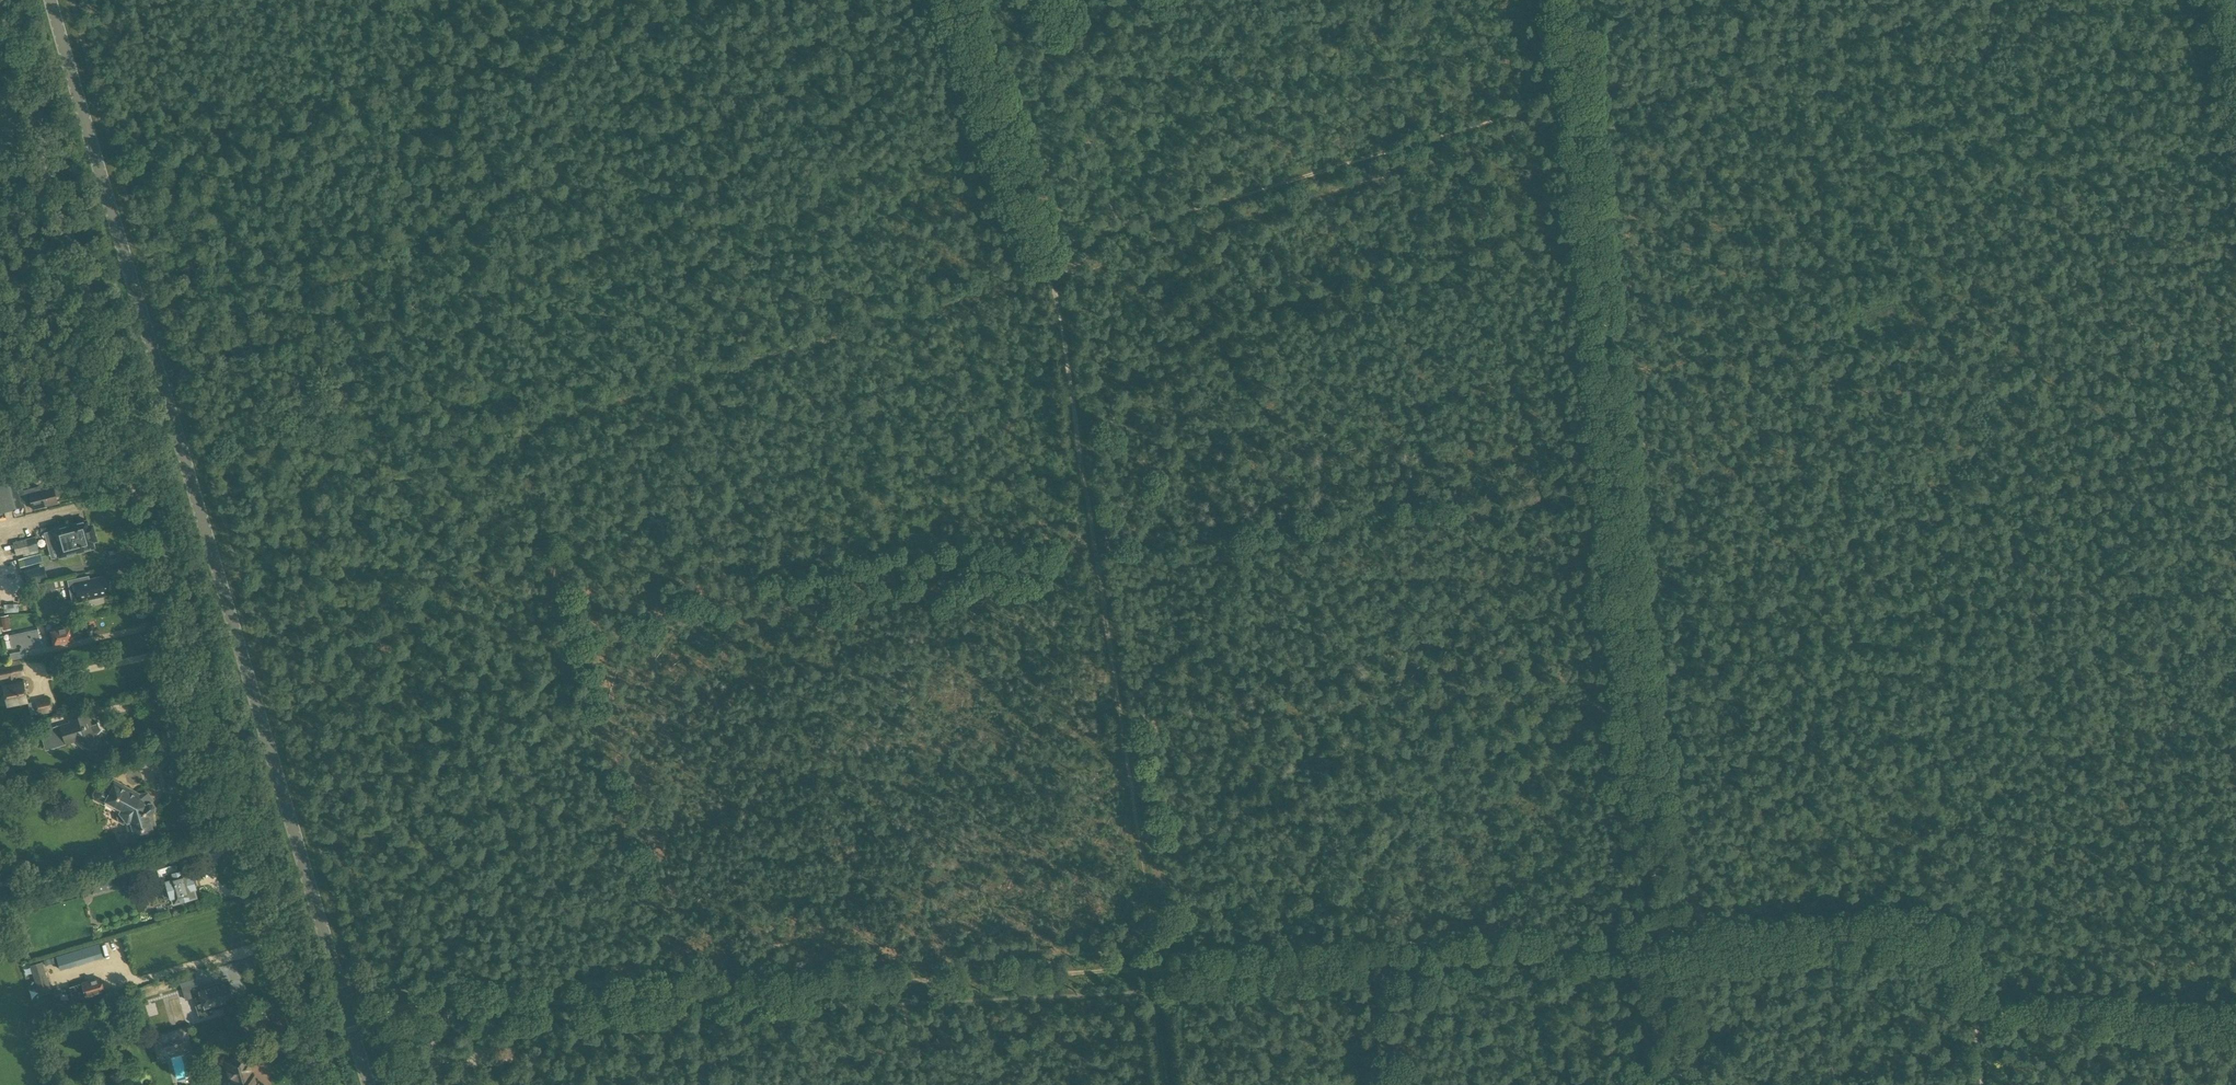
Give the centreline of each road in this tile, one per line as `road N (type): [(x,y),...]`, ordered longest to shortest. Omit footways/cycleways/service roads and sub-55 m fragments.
road 1 (track): [(1667,949),(1581,104),(1555,102),(1153,220)]
road 2 (unclassified): [(320,1084),(2,0)]
road 3 (secondary): [(369,1084),(51,0)]
road 4 (track): [(2235,1020),(1994,1009),(1975,994),(1941,938),(1918,929),(1151,971)]
road 5 (track): [(1151,971),(1152,929),(1055,288),(949,0)]
road 6 (track): [(1151,971),(513,1004)]
road 7 (track): [(513,1004),(348,1013)]
road 8 (track): [(1682,1084),(1667,949)]
road 9 (track): [(547,1084),(522,1058),(464,1064),(433,1052)]
road 10 (track): [(1153,220),(1035,243)]

